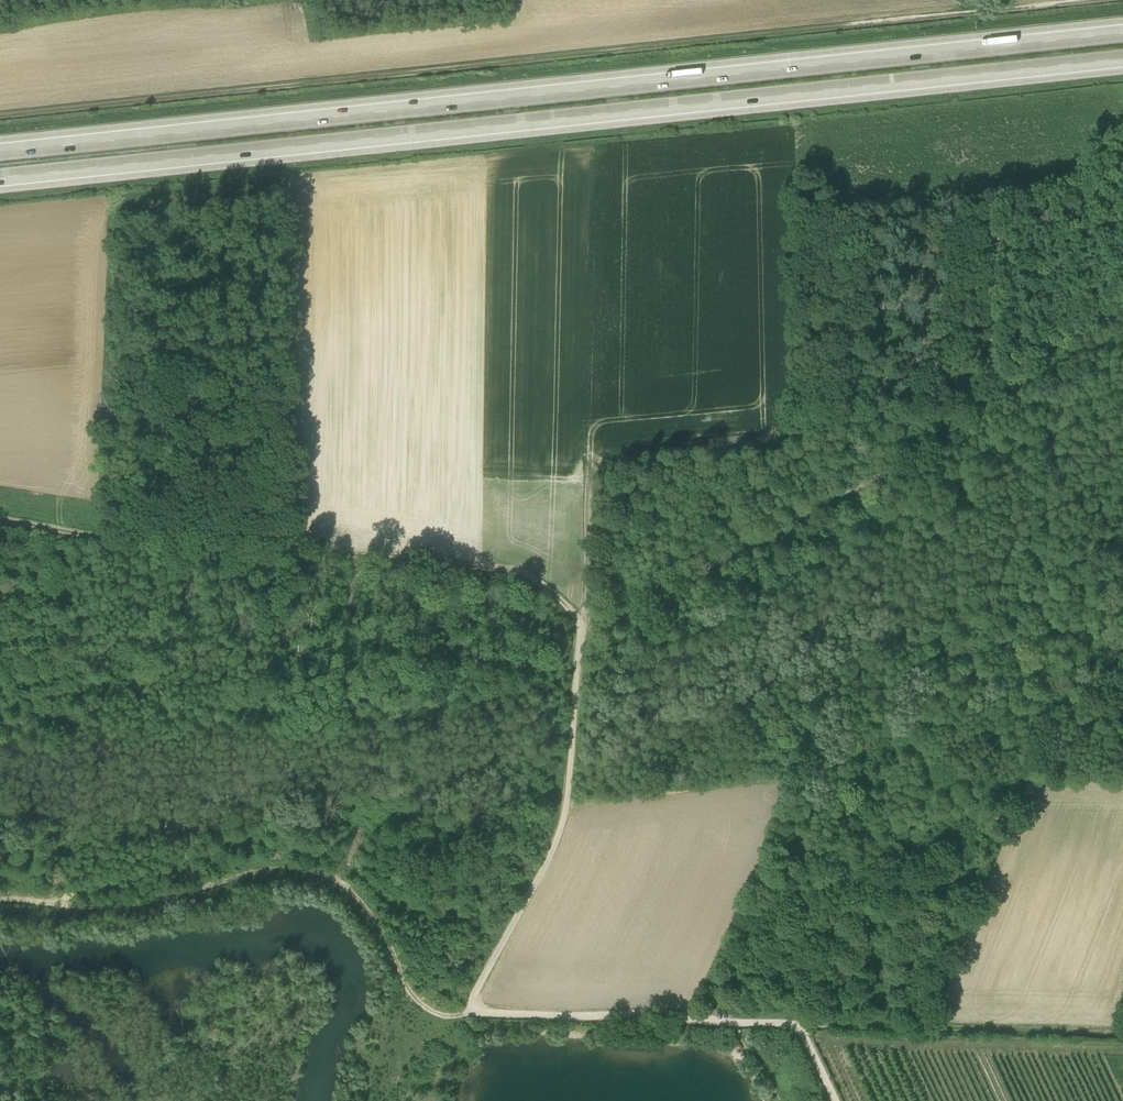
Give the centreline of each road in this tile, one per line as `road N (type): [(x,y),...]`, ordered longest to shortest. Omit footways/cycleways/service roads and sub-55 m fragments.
road 1 (motorway): [(0,179),(1122,59)]
road 2 (motorway): [(1122,34),(0,153)]
road 3 (track): [(0,117),(1112,0)]
road 4 (track): [(577,661),(910,463),(976,407),(1122,309)]
road 5 (track): [(575,626),(521,578),(161,554),(0,516)]
road 6 (track): [(799,1024),(476,1013),(465,1005),(572,798)]
road 7 (track): [(799,1024),(1122,1037)]
road 8 (track): [(578,461),(577,661)]
road 9 (track): [(1122,425),(970,416)]
road 10 (track): [(577,661),(572,798)]

